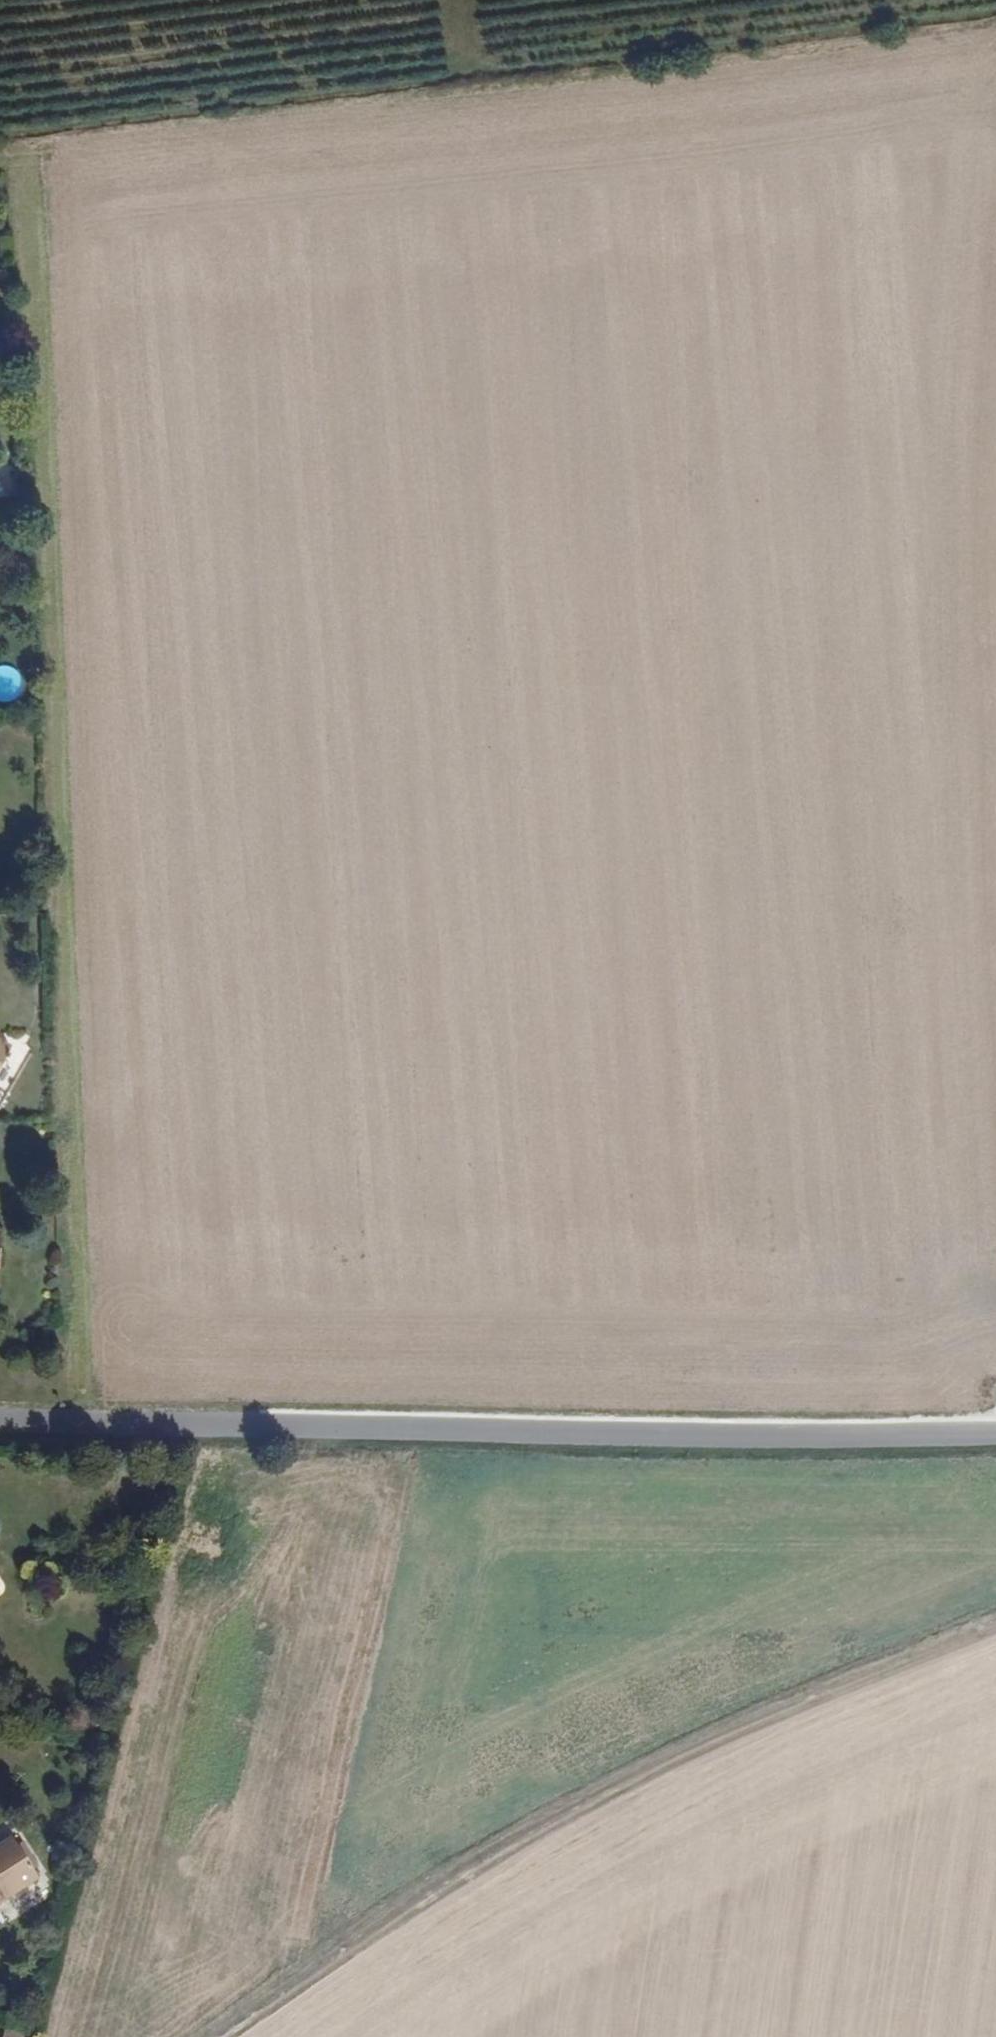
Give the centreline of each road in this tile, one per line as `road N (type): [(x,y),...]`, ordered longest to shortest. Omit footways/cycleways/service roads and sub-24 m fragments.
road 1 (residential): [(995,1433),(0,1423)]
road 2 (track): [(995,1621),(522,1829),(215,2036)]

